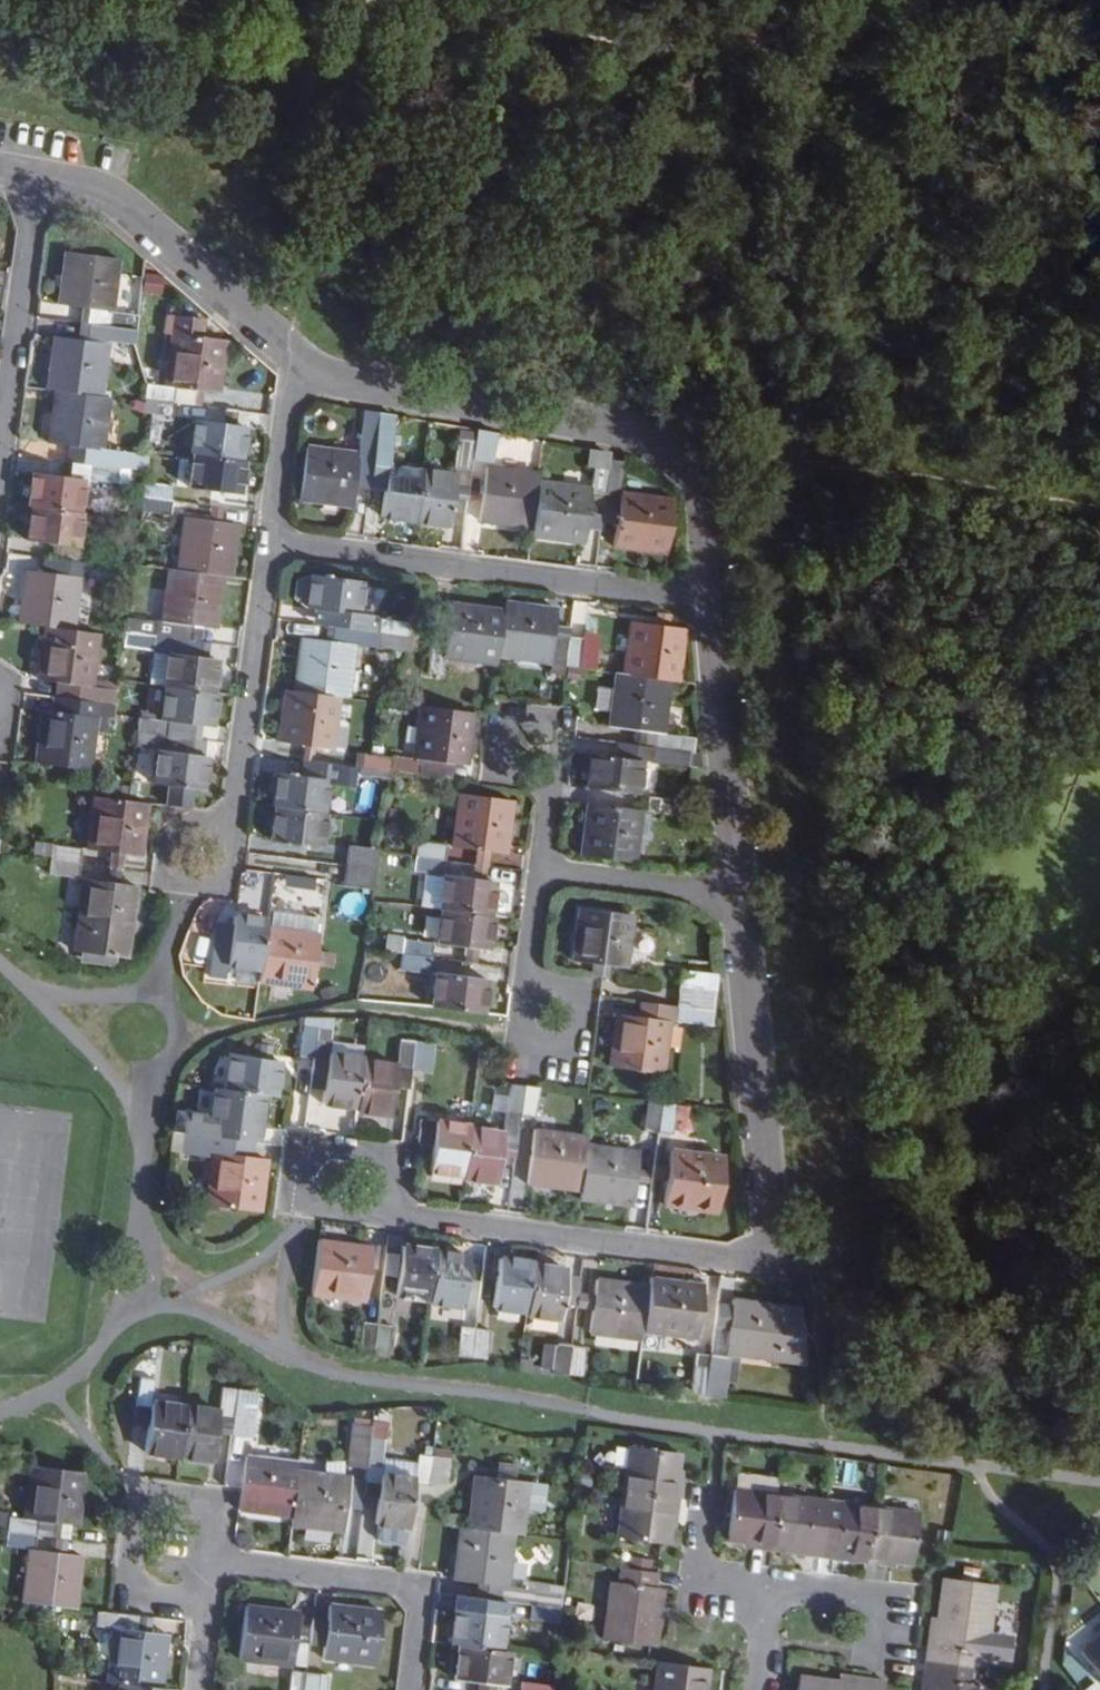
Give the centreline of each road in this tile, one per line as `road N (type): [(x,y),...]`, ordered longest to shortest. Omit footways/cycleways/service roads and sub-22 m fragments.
road 1 (track): [(718,40),(776,349),(855,1448)]
road 2 (residential): [(710,601),(272,541)]
road 3 (residential): [(772,1263),(372,1208),(351,1181)]
road 4 (residential): [(298,357),(321,375),(620,430),(688,466),(702,490)]
road 5 (track): [(688,466),(784,450),(1099,500)]
road 6 (residential): [(772,1263),(735,896)]
road 7 (residential): [(272,541),(234,812),(200,850)]
road 8 (residential): [(38,181),(115,201),(298,357)]
road 9 (residential): [(209,1559),(418,1585),(405,1689)]
road 10 (residential): [(735,896),(710,601)]
road 11 (track): [(426,0),(718,40)]
road 12 (residential): [(209,1559),(213,1508),(195,1493),(141,1494),(128,1569),(141,1589),(205,1598)]
road 13 (residential): [(0,464),(38,181)]
road 14 (residential): [(735,896),(540,872)]
road 15 (track): [(718,40),(904,0)]
road 16 (residential): [(298,357),(272,541)]
road 17 (residential): [(707,1484),(695,1575),(774,1586)]
road 18 (residential): [(774,1586),(880,1601),(873,1655)]
road 19 (residential): [(553,1015),(528,970),(540,872)]
road 20 (residential): [(540,872),(548,794),(524,742)]

